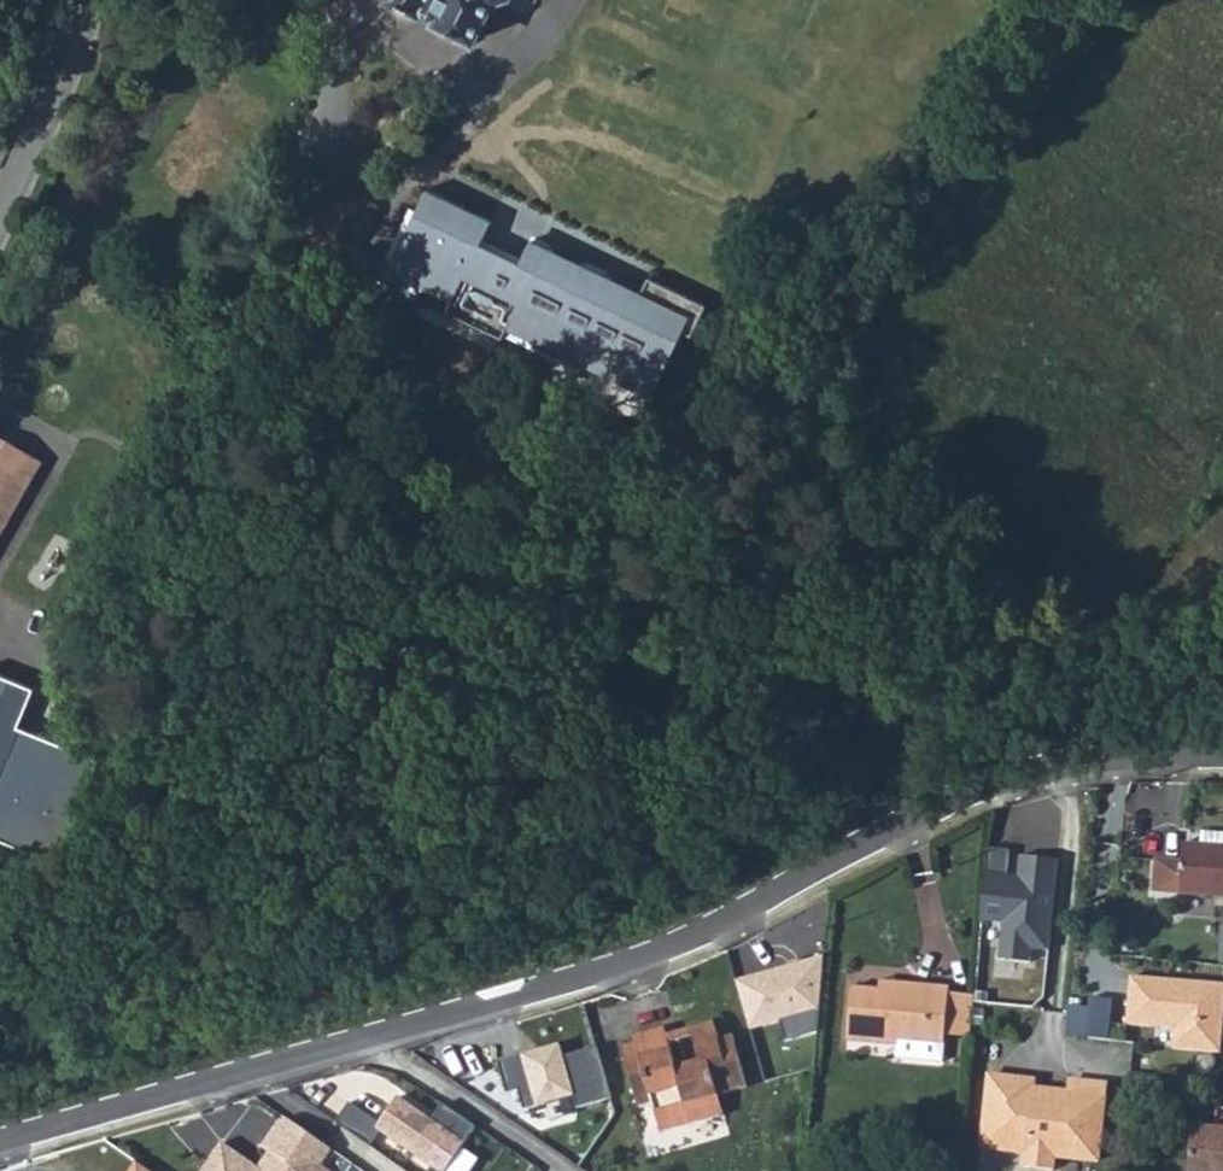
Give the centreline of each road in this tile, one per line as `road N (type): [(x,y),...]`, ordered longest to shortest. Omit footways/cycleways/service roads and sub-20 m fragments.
road 1 (unclassified): [(0,1142),(629,966),(855,845),(993,789),(1099,766),(1222,763)]
road 2 (secondary): [(93,0),(0,212)]

